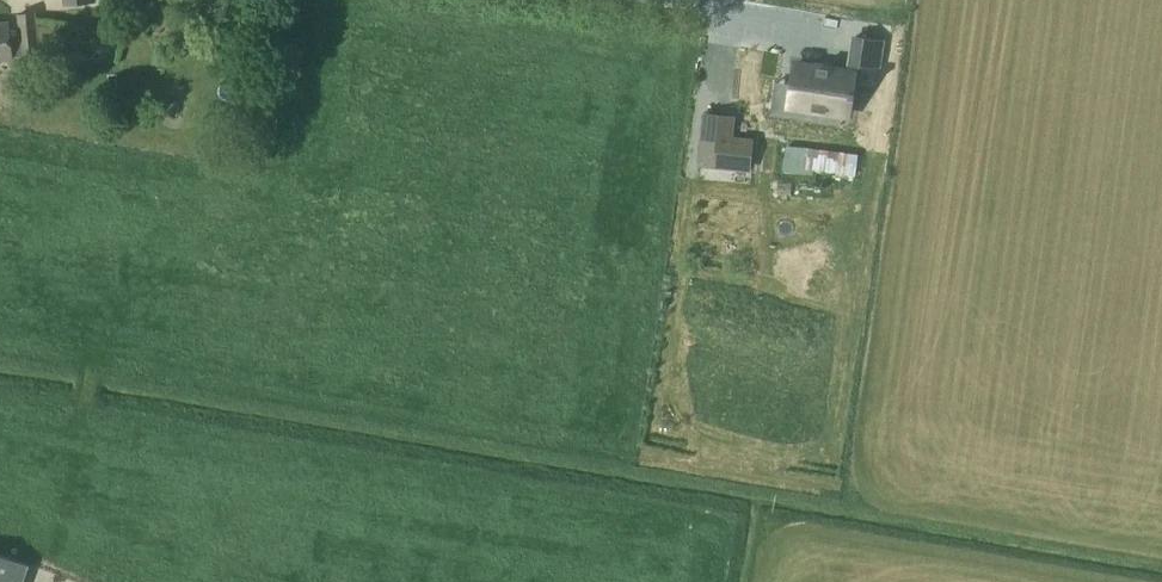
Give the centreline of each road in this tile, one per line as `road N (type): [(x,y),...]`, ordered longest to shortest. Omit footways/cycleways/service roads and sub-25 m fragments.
road 1 (unclassified): [(707,0),(861,25)]

